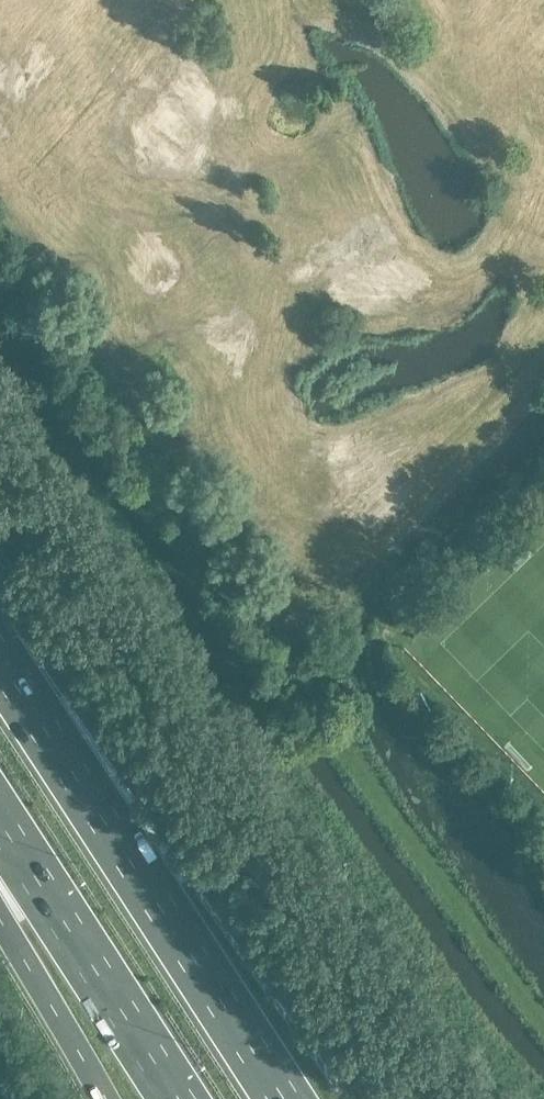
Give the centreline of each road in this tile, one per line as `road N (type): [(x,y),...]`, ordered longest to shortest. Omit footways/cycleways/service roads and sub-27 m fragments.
road 1 (motorway): [(365,1098),(198,876),(0,651)]
road 2 (motorway): [(279,1098),(0,662)]
road 3 (motorway): [(0,822),(180,1098)]
road 4 (motorway): [(0,910),(102,1098)]

